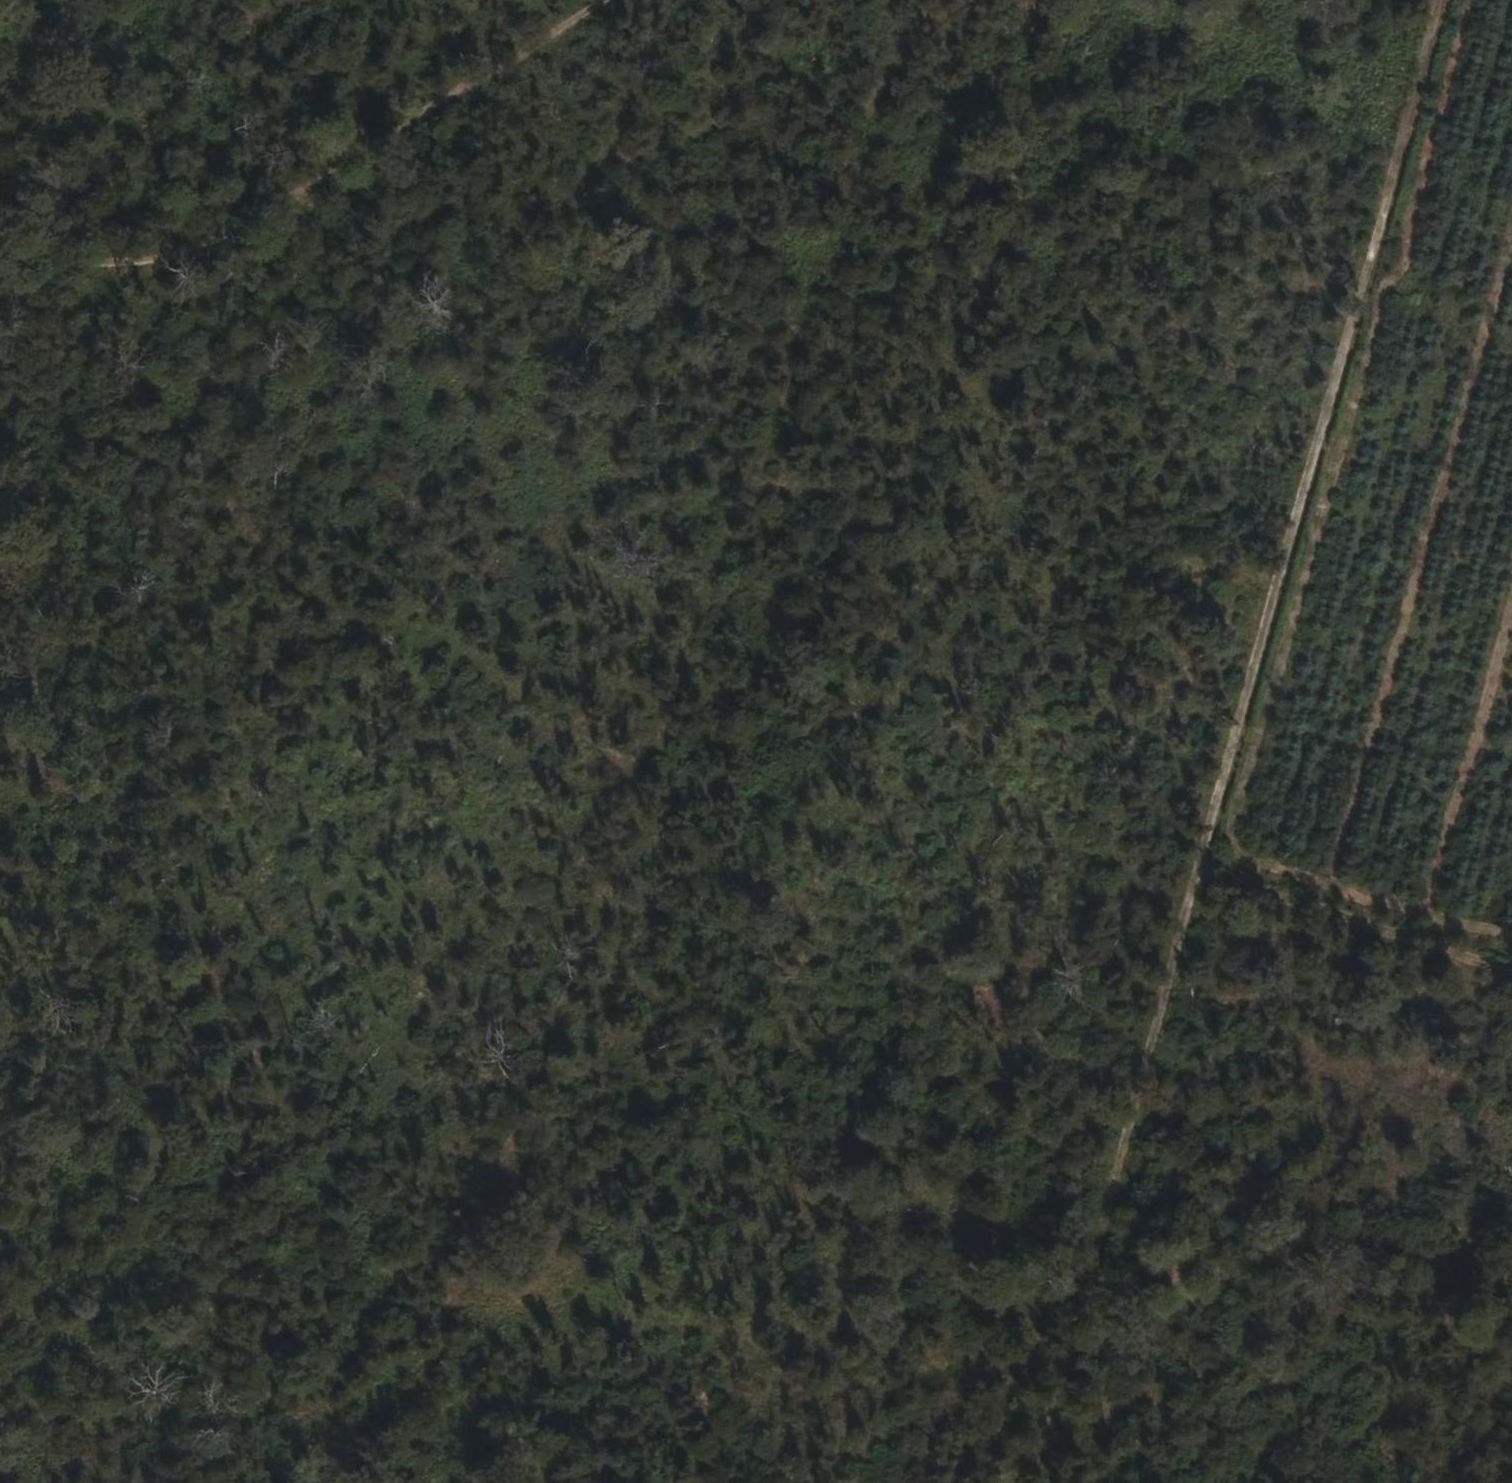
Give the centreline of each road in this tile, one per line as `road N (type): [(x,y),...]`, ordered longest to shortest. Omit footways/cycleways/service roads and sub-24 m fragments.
road 1 (track): [(605,0),(220,238),(158,263),(0,266)]

